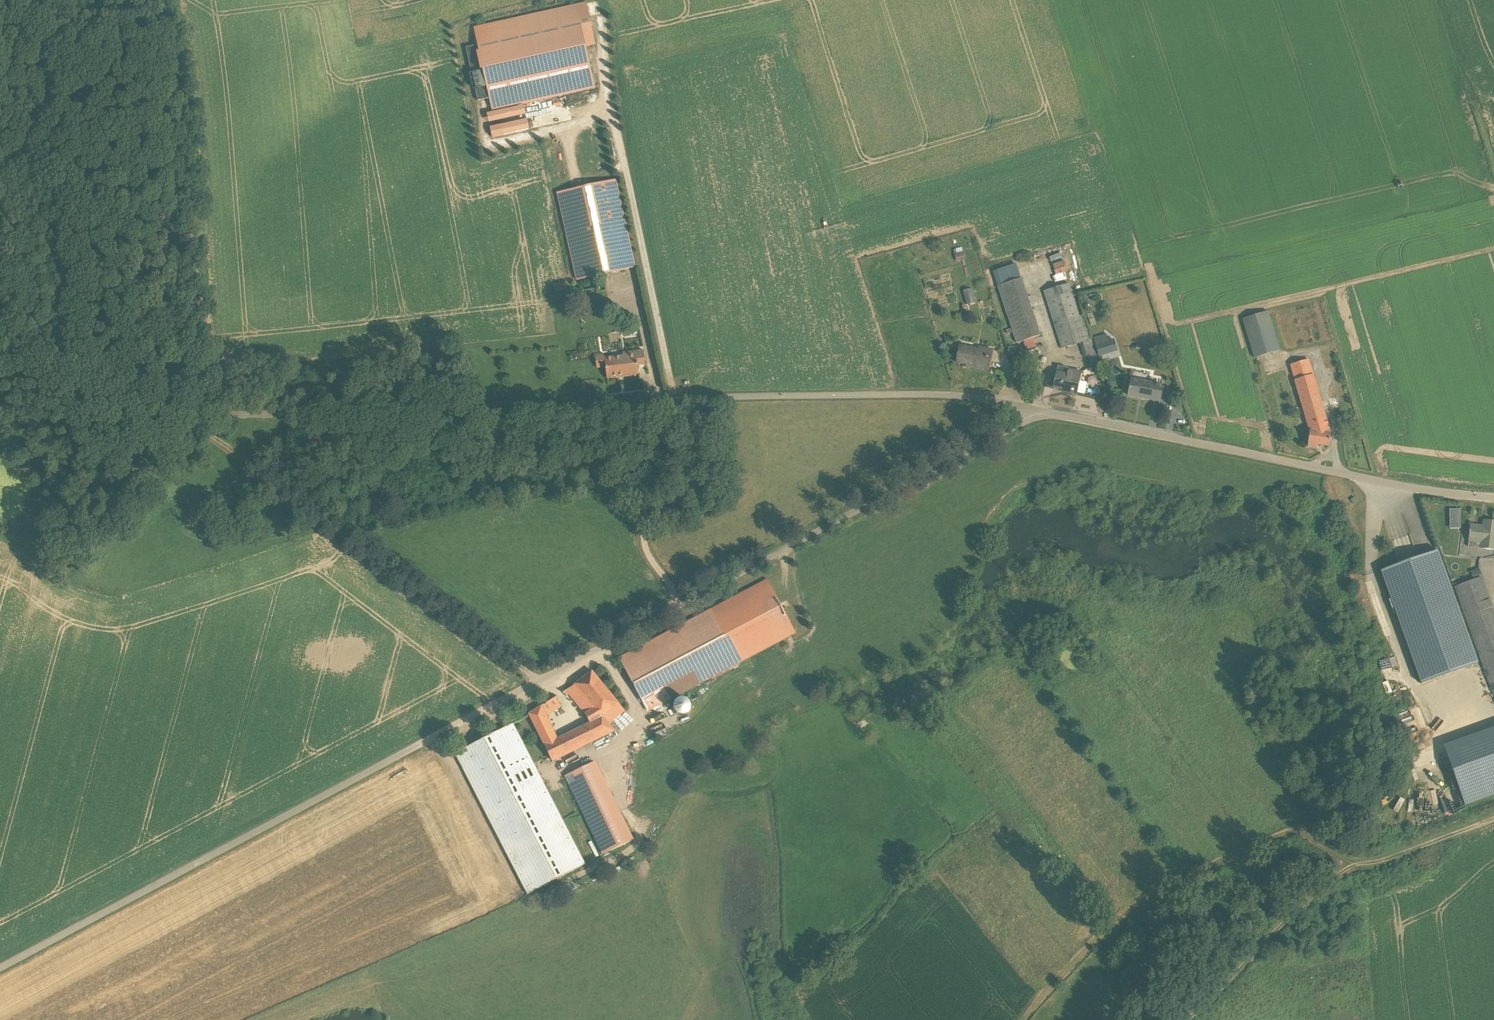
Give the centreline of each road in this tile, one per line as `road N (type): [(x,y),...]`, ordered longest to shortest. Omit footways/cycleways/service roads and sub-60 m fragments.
road 1 (unclassified): [(0,971),(1030,406)]
road 2 (unclassified): [(166,414),(869,393),(1030,406)]
road 3 (unclassified): [(1493,498),(1364,479),(1030,406)]
road 4 (track): [(541,680),(272,479),(166,414)]
road 5 (track): [(1022,1019),(1110,929),(1274,838),(1312,838),(1355,860)]
road 6 (track): [(27,0),(30,28),(55,74),(63,371)]
road 7 (track): [(1182,1019),(1355,860)]
road 8 (track): [(682,603),(643,533),(665,400)]
road 9 (unclassified): [(166,414),(0,341)]
road 10 (track): [(1355,860),(1374,864),(1493,819)]

